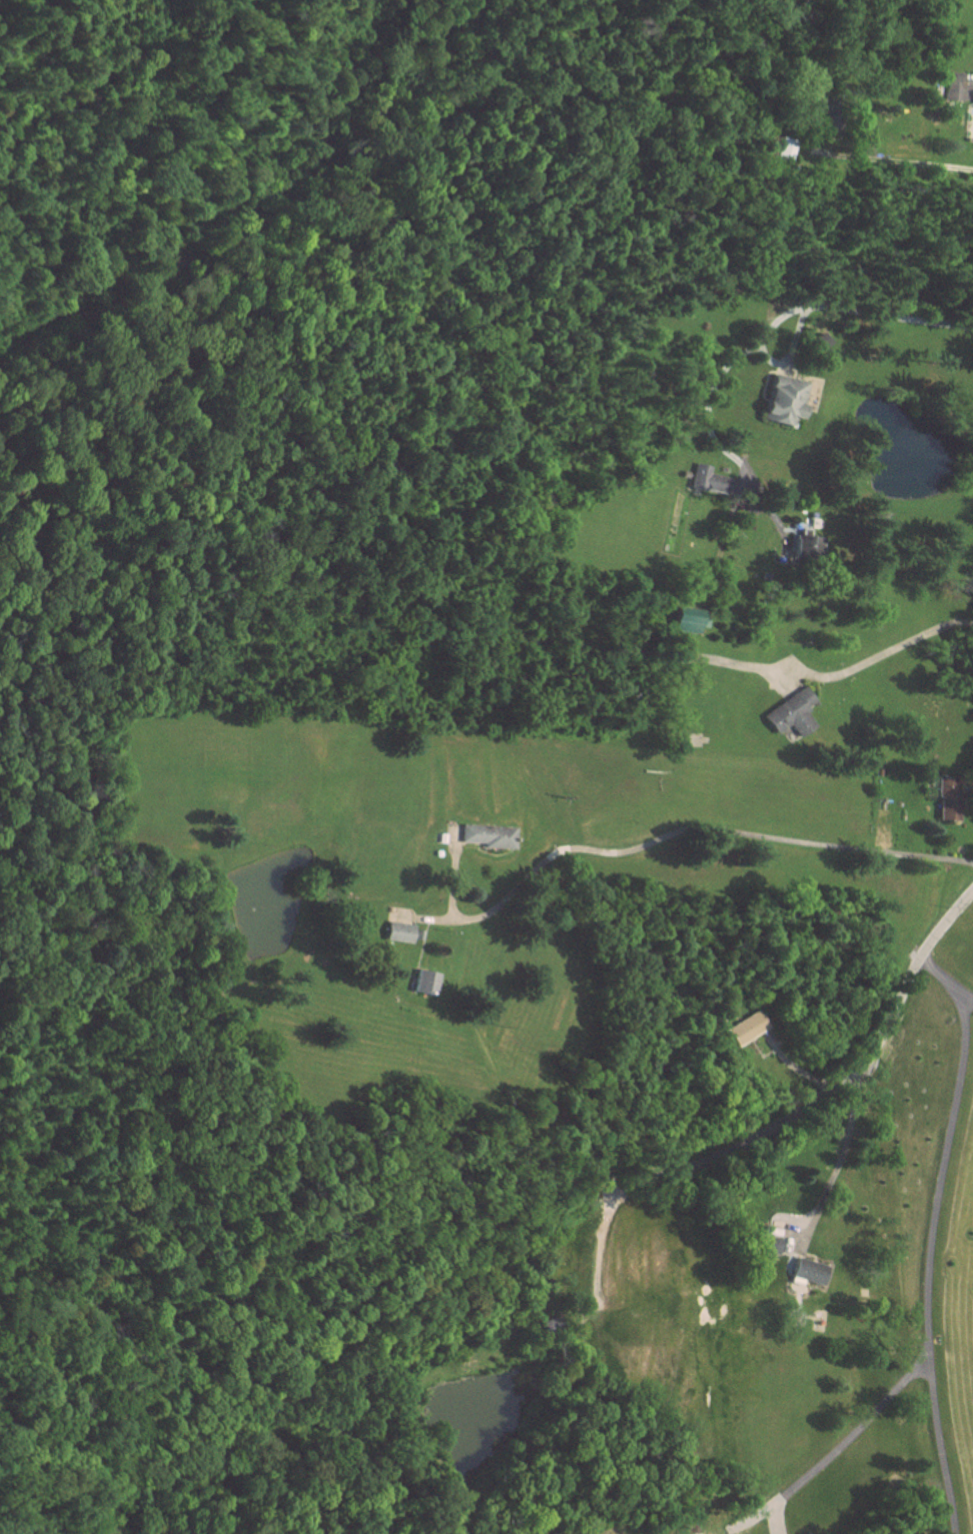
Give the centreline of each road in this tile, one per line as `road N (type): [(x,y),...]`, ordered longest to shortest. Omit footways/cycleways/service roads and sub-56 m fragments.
road 1 (residential): [(624,1189),(743,1146),(840,1084),(873,1049),(921,955),(972,891)]

